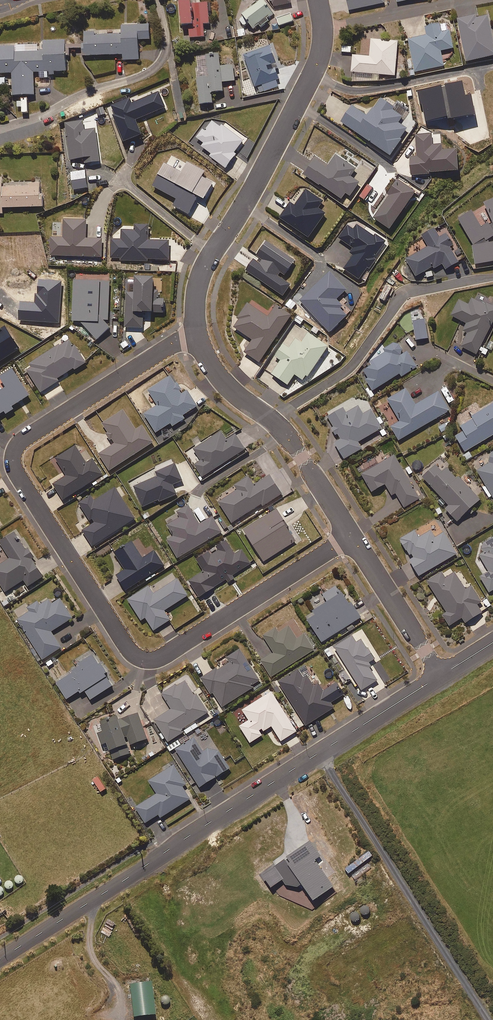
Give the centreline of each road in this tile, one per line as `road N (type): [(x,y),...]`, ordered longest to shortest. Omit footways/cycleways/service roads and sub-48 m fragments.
road 1 (residential): [(196,331),(20,443),(13,456),(16,472),(132,653),(145,661),(163,657),(351,537)]
road 2 (residential): [(0,960),(441,674)]
road 3 (residential): [(196,331),(202,275),(315,70),(324,32),(319,0)]
road 4 (residential): [(351,537),(289,437),(225,384),(196,331)]
road 5 (residential): [(441,674),(351,537)]

